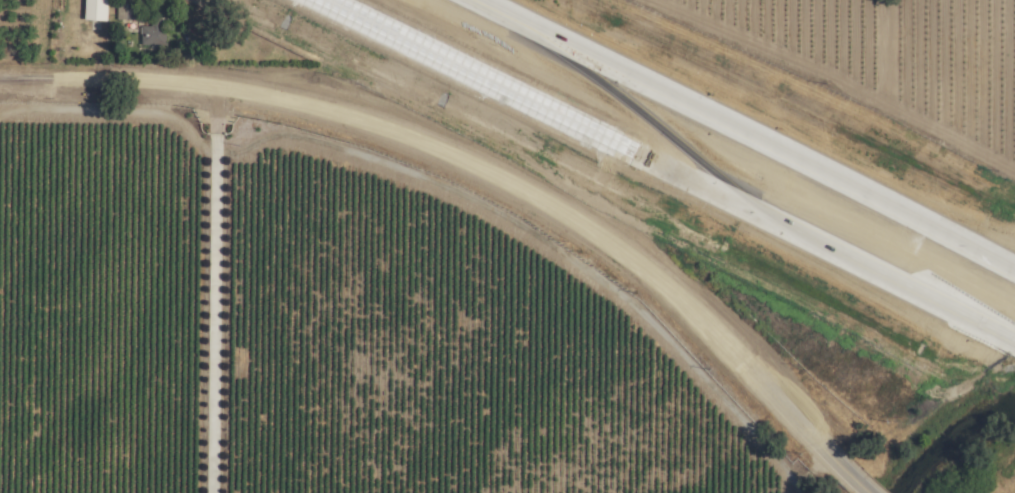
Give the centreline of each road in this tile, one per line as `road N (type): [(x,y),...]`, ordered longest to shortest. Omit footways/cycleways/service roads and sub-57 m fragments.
road 1 (primary): [(327,0),(1014,346)]
road 2 (primary): [(1014,271),(475,0)]
road 3 (tertiary): [(0,79),(218,88),(371,121),(442,148)]
road 4 (tertiary): [(442,148),(551,207),(678,307)]
road 5 (tertiary): [(678,307),(860,487)]

